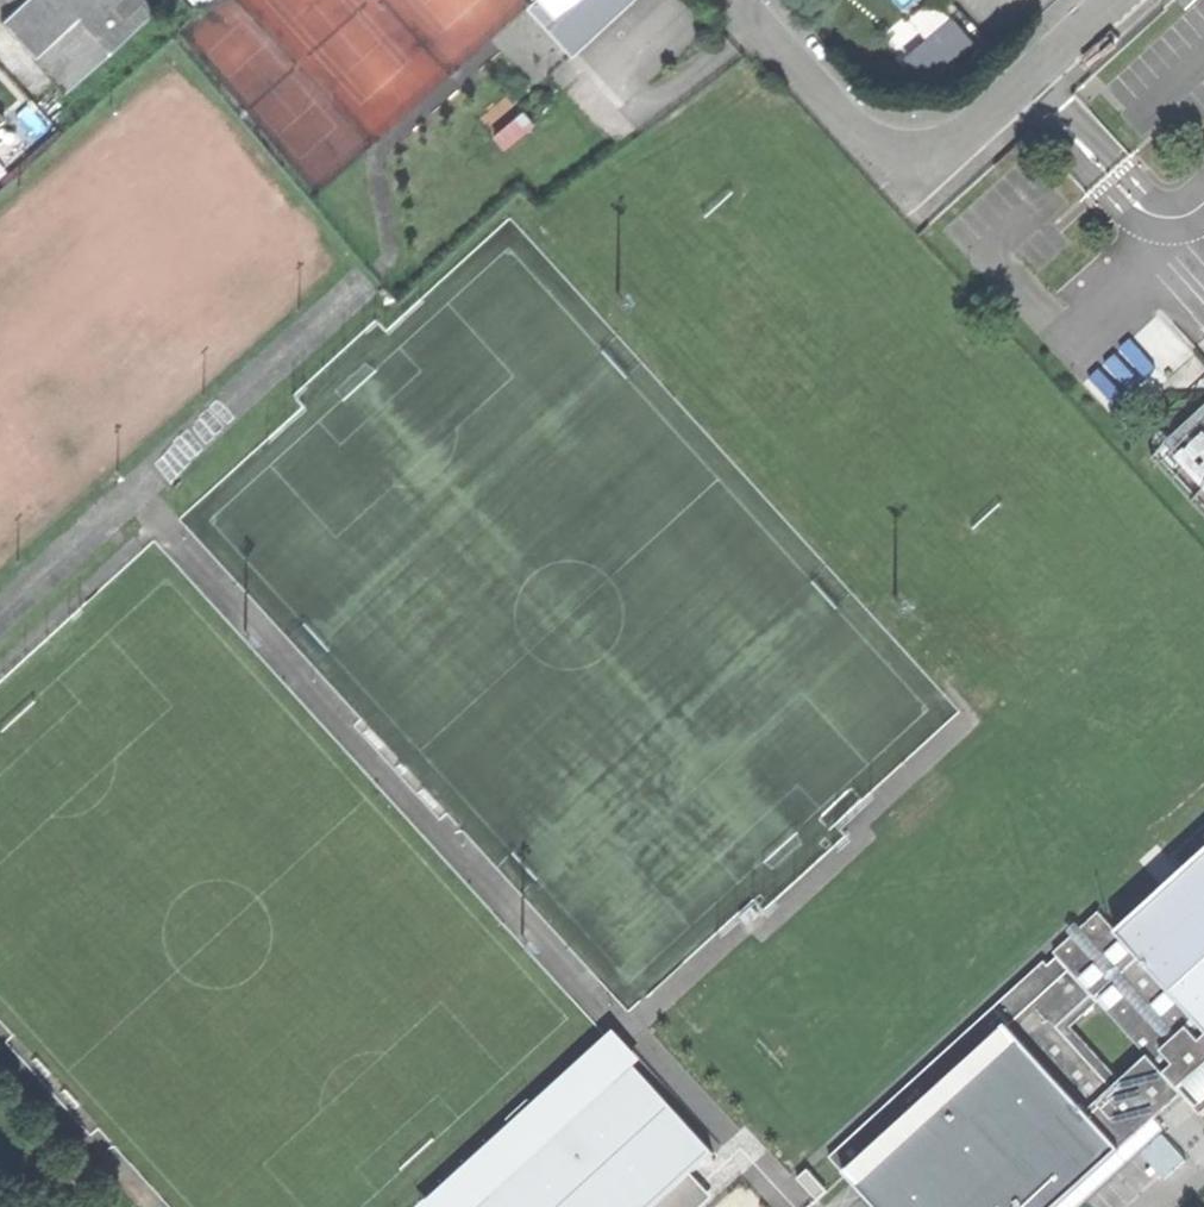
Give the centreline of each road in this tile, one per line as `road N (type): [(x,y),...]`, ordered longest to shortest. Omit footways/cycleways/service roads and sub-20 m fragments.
road 1 (unclassified): [(1117,0),(957,145),(878,146),(747,0)]

